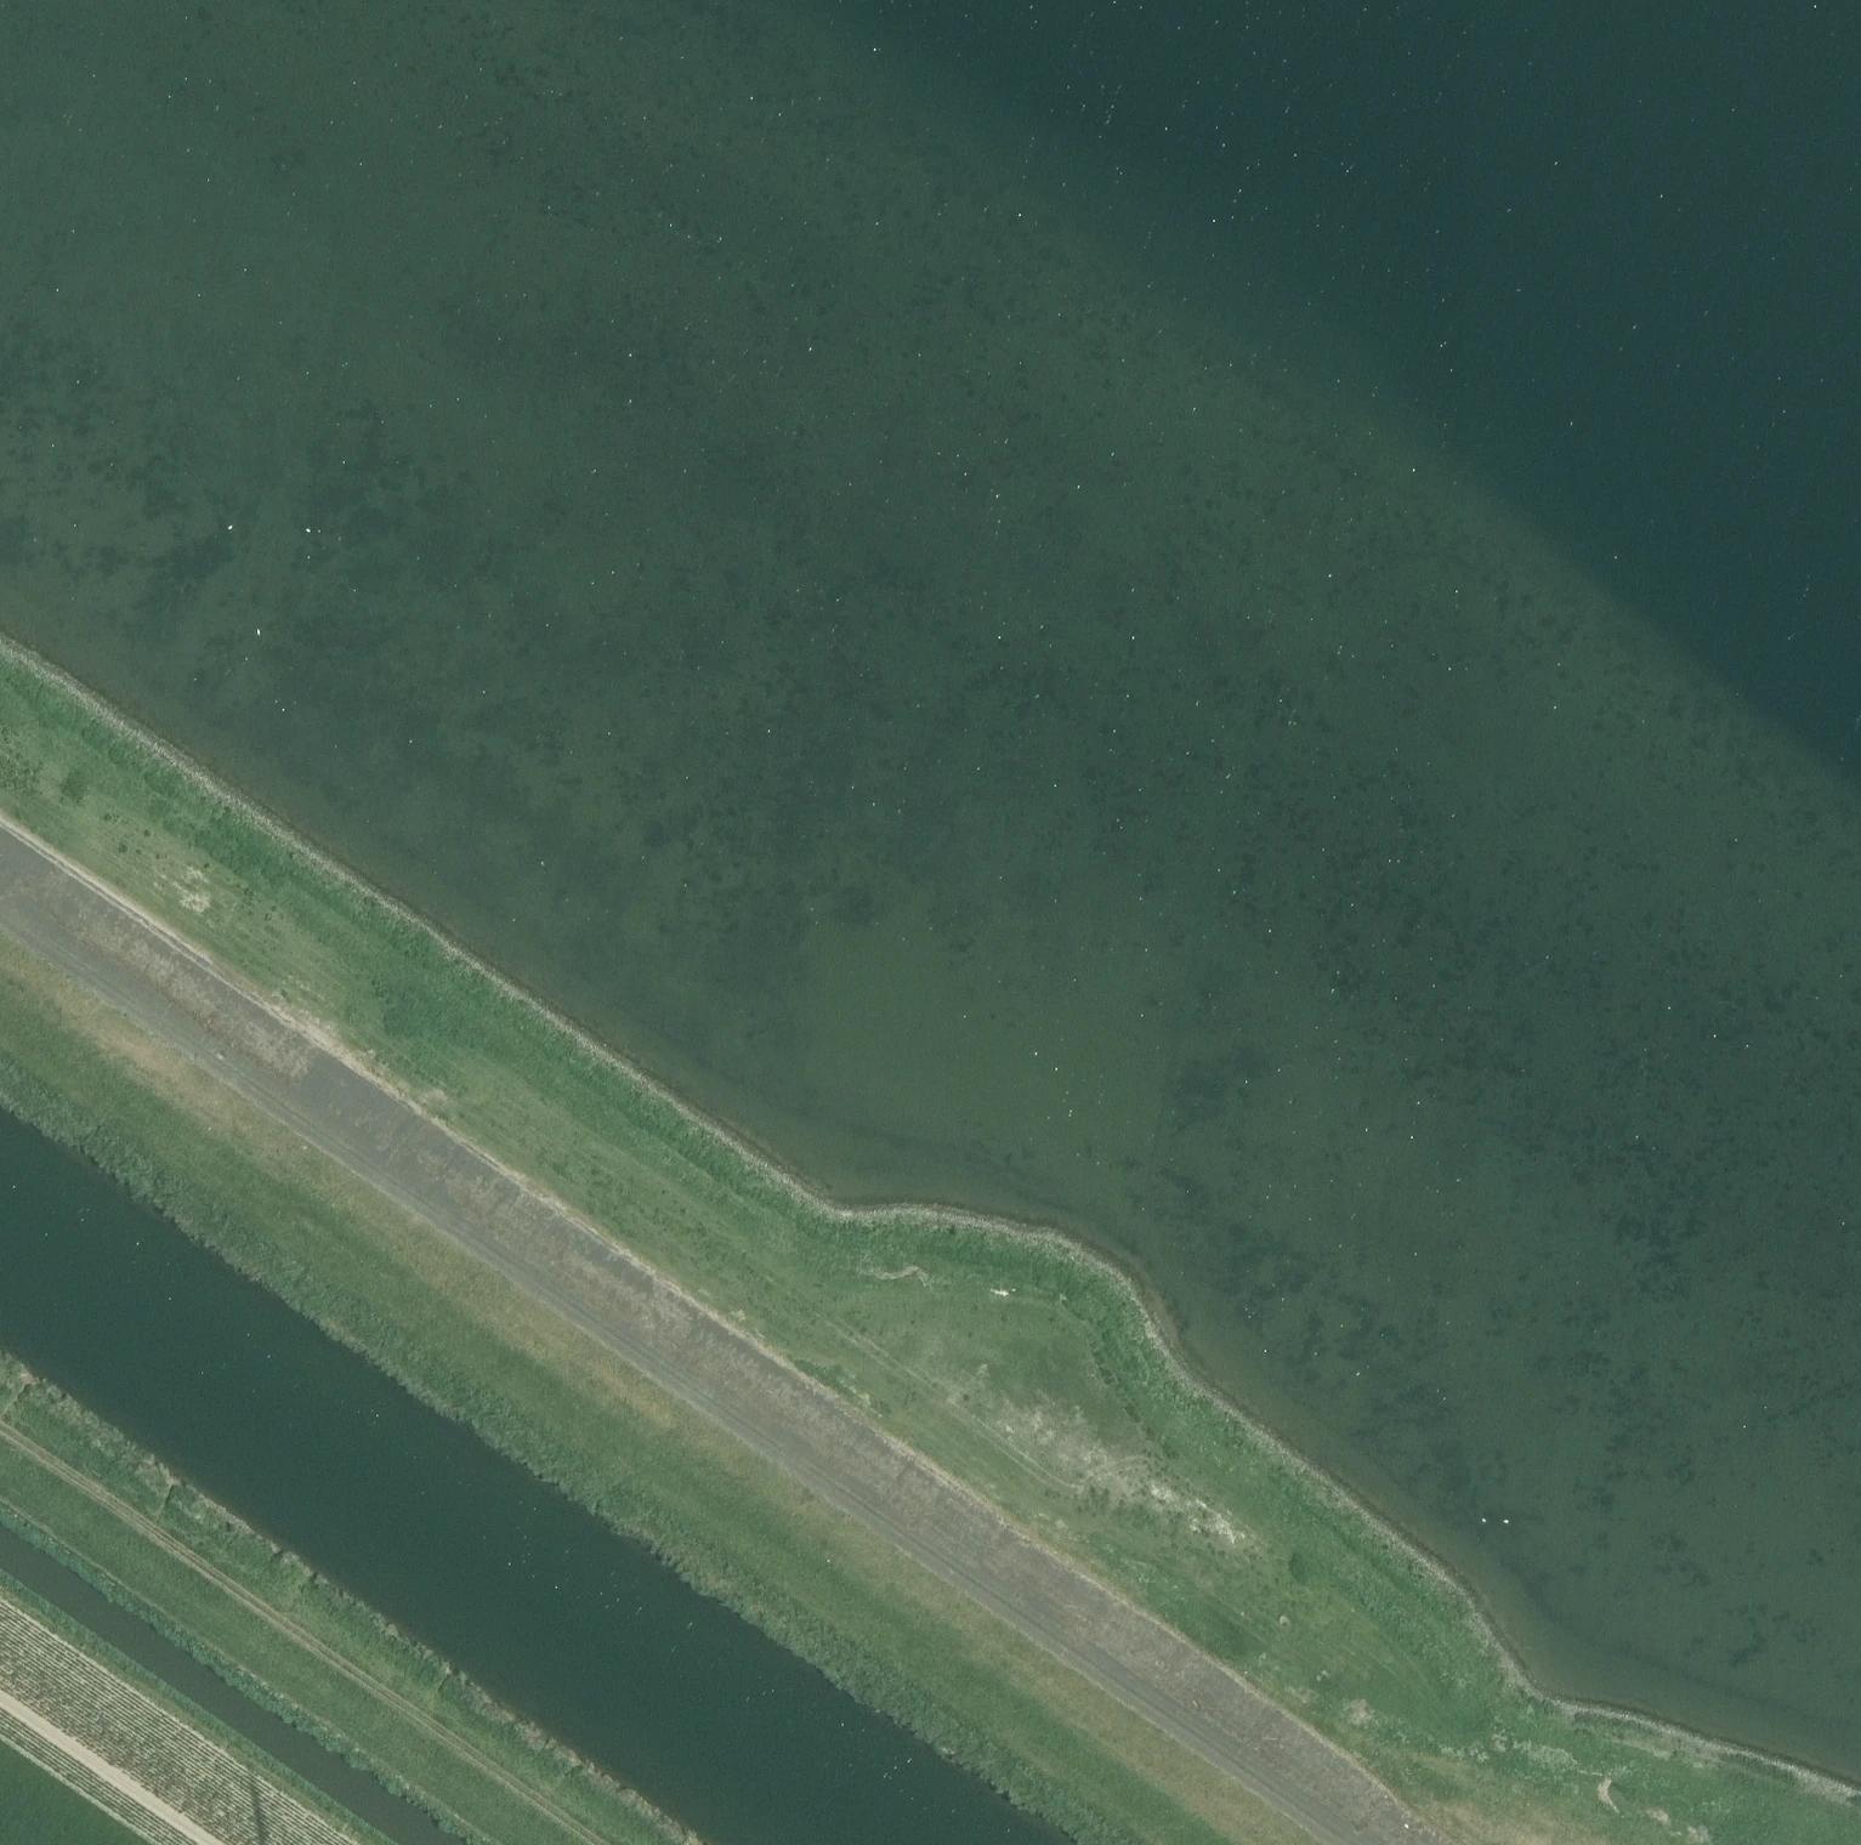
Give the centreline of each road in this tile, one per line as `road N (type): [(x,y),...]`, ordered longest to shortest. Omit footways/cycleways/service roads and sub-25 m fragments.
road 1 (track): [(0,1425),(609,1844)]

